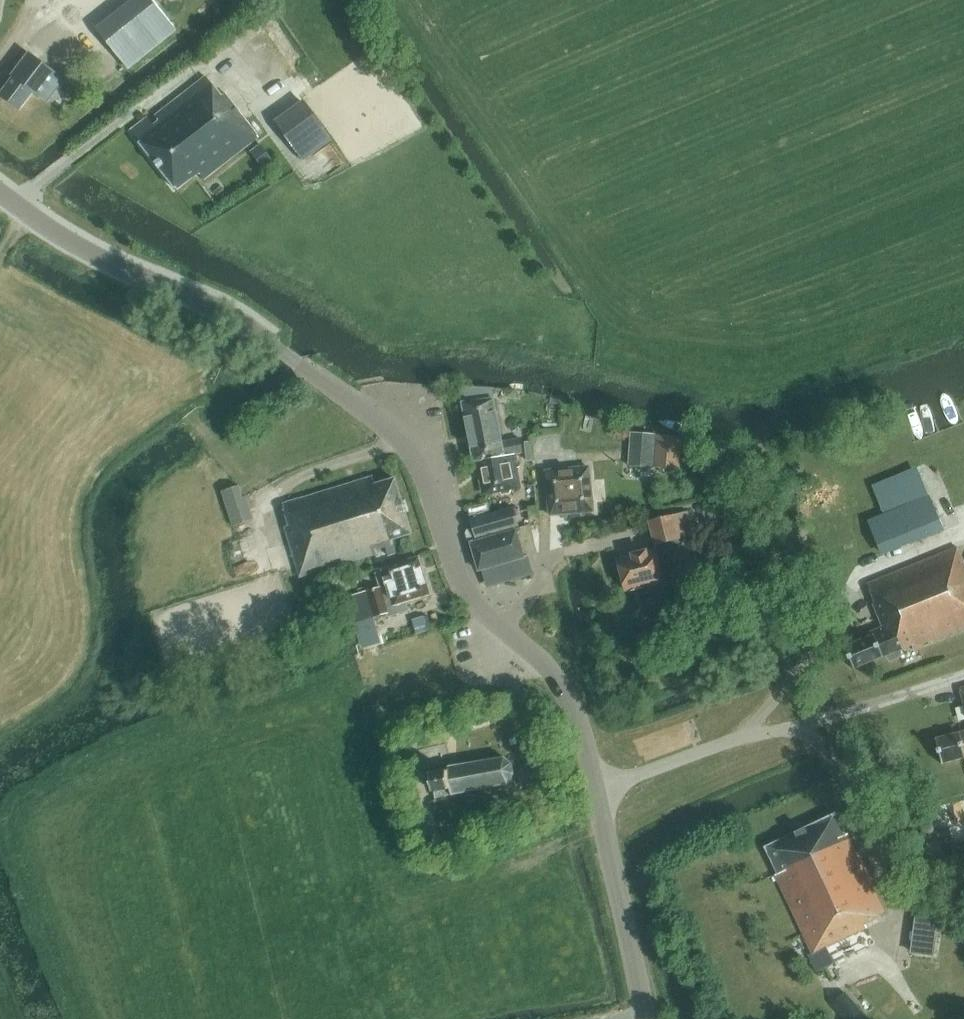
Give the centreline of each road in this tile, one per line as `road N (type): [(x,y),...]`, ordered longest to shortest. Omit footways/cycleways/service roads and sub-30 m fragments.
road 1 (tertiary): [(503,627),(468,593),(421,465),(398,436),(237,317),(119,267),(0,193)]
road 2 (unclassified): [(596,789),(739,737),(822,720)]
road 3 (tertiary): [(645,1018),(596,789)]
road 4 (tertiary): [(596,789),(565,695),(503,627)]

